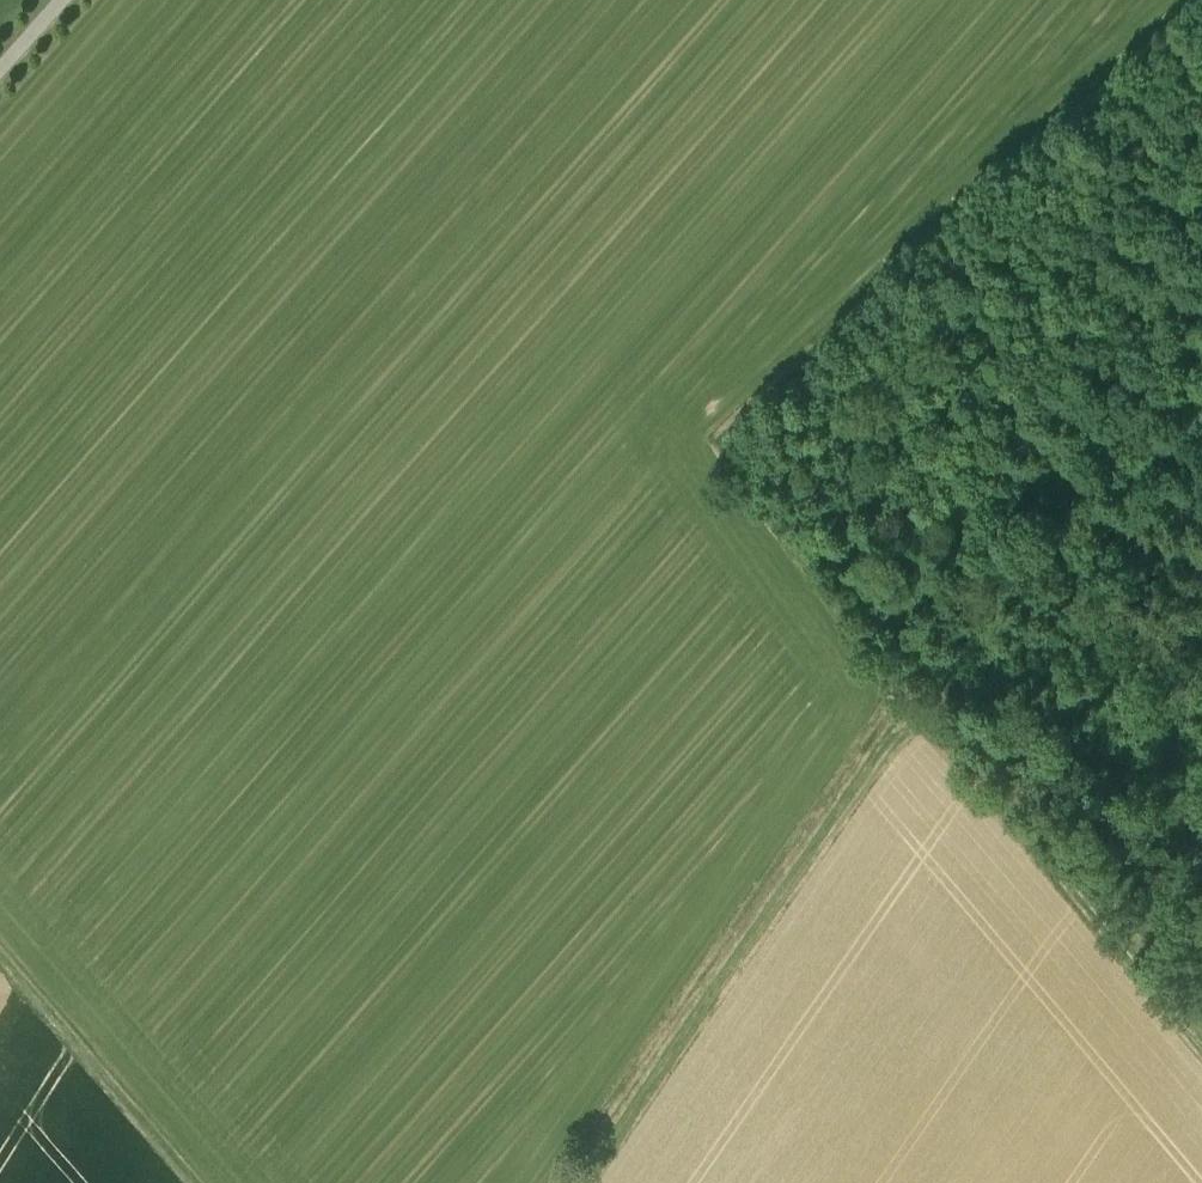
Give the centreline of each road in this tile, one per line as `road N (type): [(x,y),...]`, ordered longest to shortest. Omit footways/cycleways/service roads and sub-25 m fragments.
road 1 (track): [(581,1182),(914,712),(1201,1039)]
road 2 (track): [(0,952),(199,1182)]

